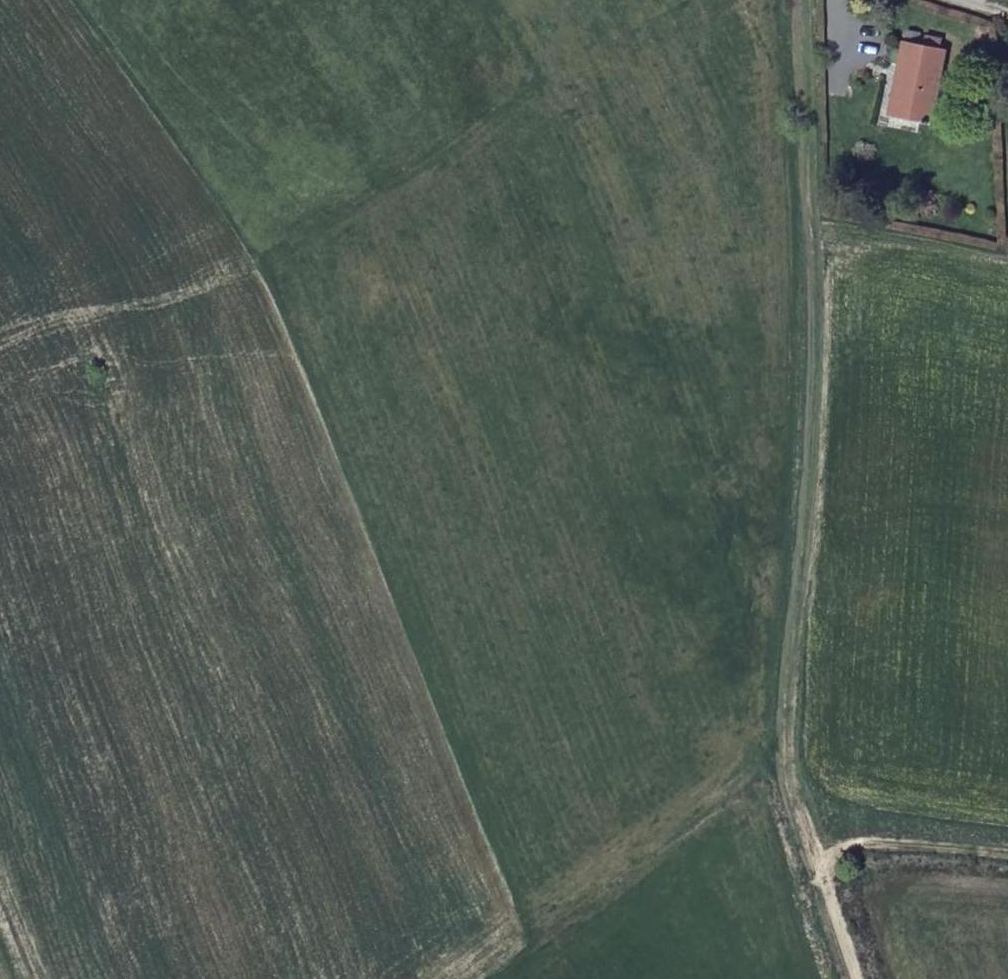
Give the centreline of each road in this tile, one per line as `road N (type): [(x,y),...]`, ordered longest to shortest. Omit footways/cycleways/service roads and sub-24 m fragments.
road 1 (track): [(812,0),(811,166),(776,747),(854,978)]
road 2 (track): [(1007,856),(881,846),(815,854)]

